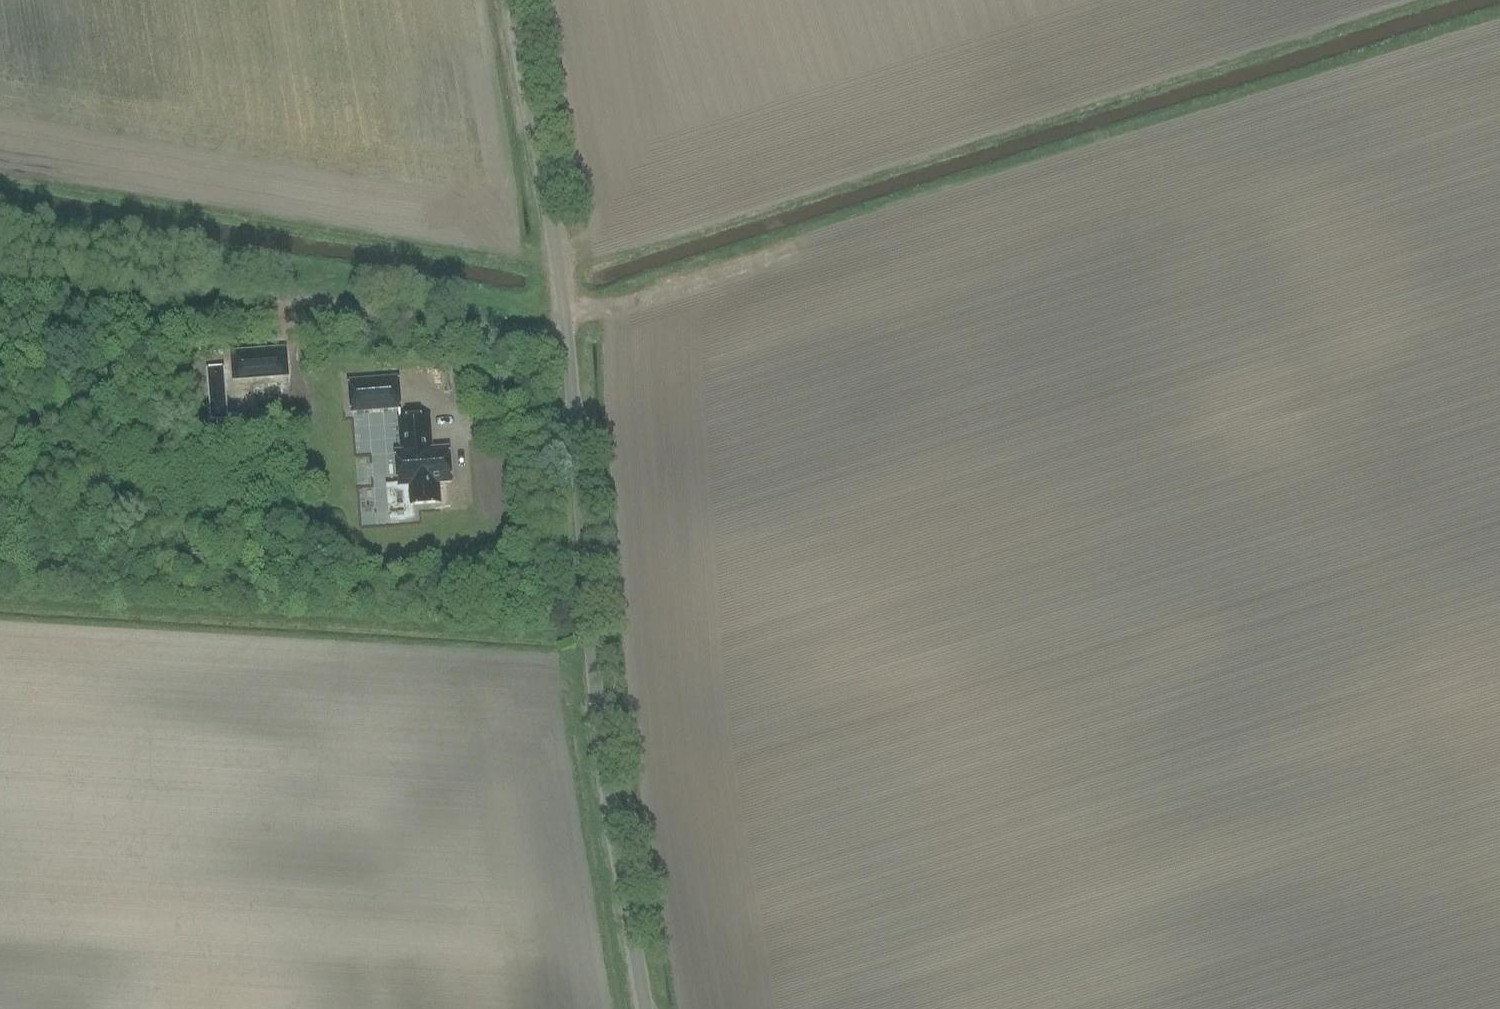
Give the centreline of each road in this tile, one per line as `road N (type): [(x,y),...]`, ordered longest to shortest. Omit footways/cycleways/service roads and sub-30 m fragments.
road 1 (residential): [(647,1008),(592,628),(572,339),(517,0)]

